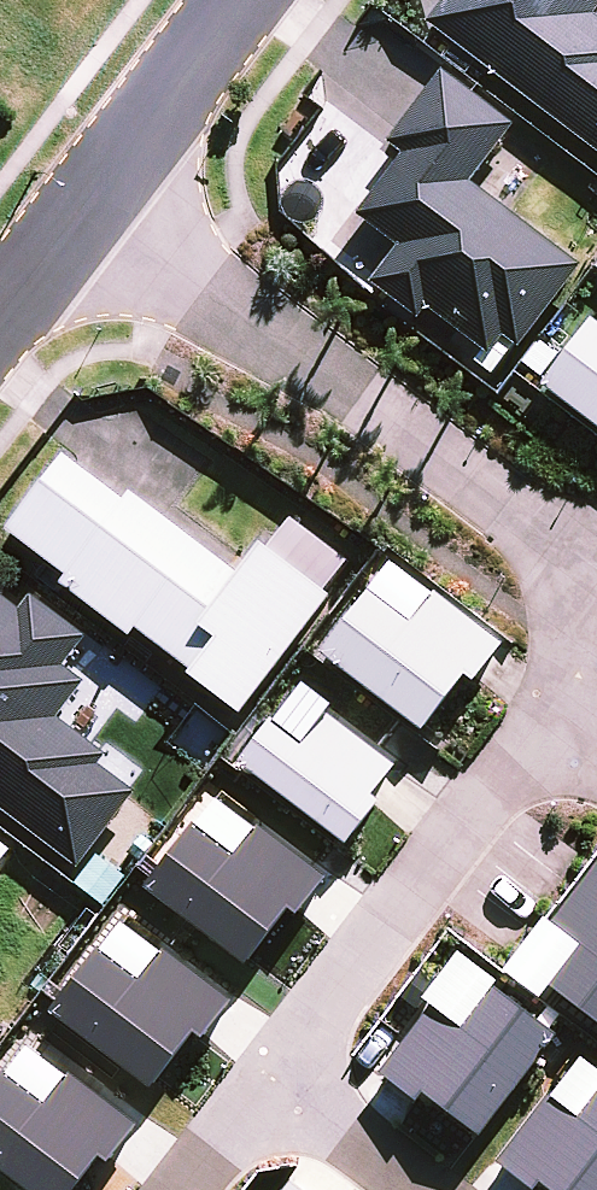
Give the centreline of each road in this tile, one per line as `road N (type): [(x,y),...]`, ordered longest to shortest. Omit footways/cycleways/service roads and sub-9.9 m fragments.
road 1 (residential): [(83,204),(361,396),(596,576)]
road 2 (residential): [(278,1083),(384,924),(545,721)]
road 3 (residential): [(83,204),(238,0)]
road 4 (residential): [(417,1189),(278,1083)]
road 5 (residential): [(189,1189),(278,1083)]
road 6 (residential): [(0,313),(83,204)]

